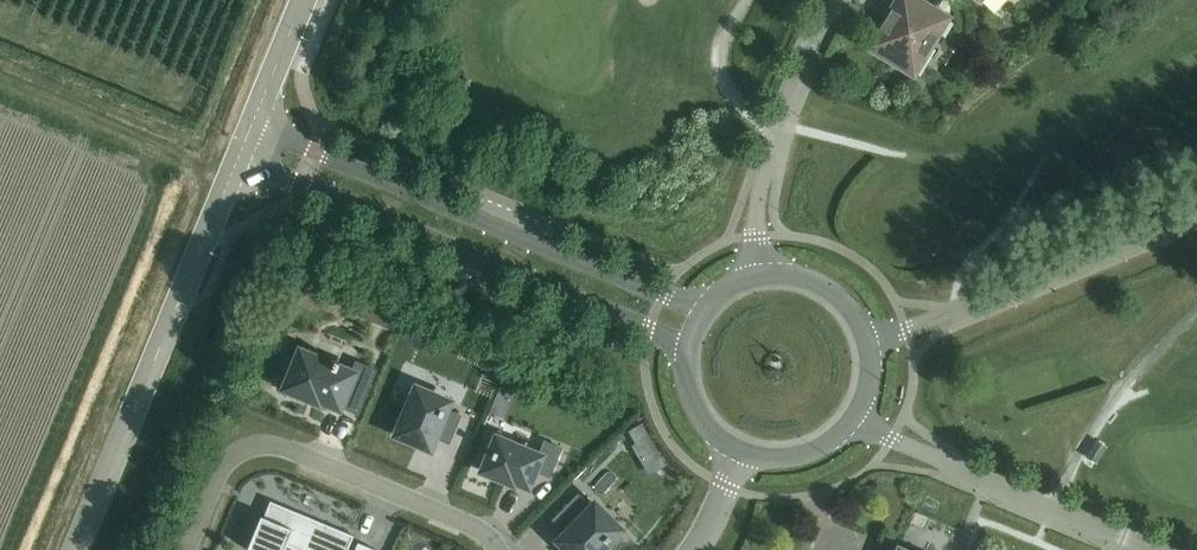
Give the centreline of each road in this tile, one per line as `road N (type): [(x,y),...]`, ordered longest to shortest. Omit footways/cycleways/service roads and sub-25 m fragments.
road 1 (unclassified): [(705,305),(252,127)]
road 2 (unclassified): [(236,162),(685,345)]
road 3 (unclassified): [(73,549),(236,162)]
road 4 (residential): [(185,549),(215,477),(243,449),(264,444),(480,528),(497,549)]
road 5 (residential): [(868,346),(1196,212)]
road 6 (residential): [(1144,549),(852,419)]
road 7 (residential): [(841,0),(780,110),(757,209),(760,273)]
road 8 (unclassified): [(868,346),(855,316),(830,289),(797,274),(760,273)]
road 9 (unclassified): [(252,127),(305,0)]
road 10 (unclassified): [(685,345),(684,381),(697,415),(741,451)]
road 11 (unclassified): [(741,451),(773,459),(809,453),(852,419)]

